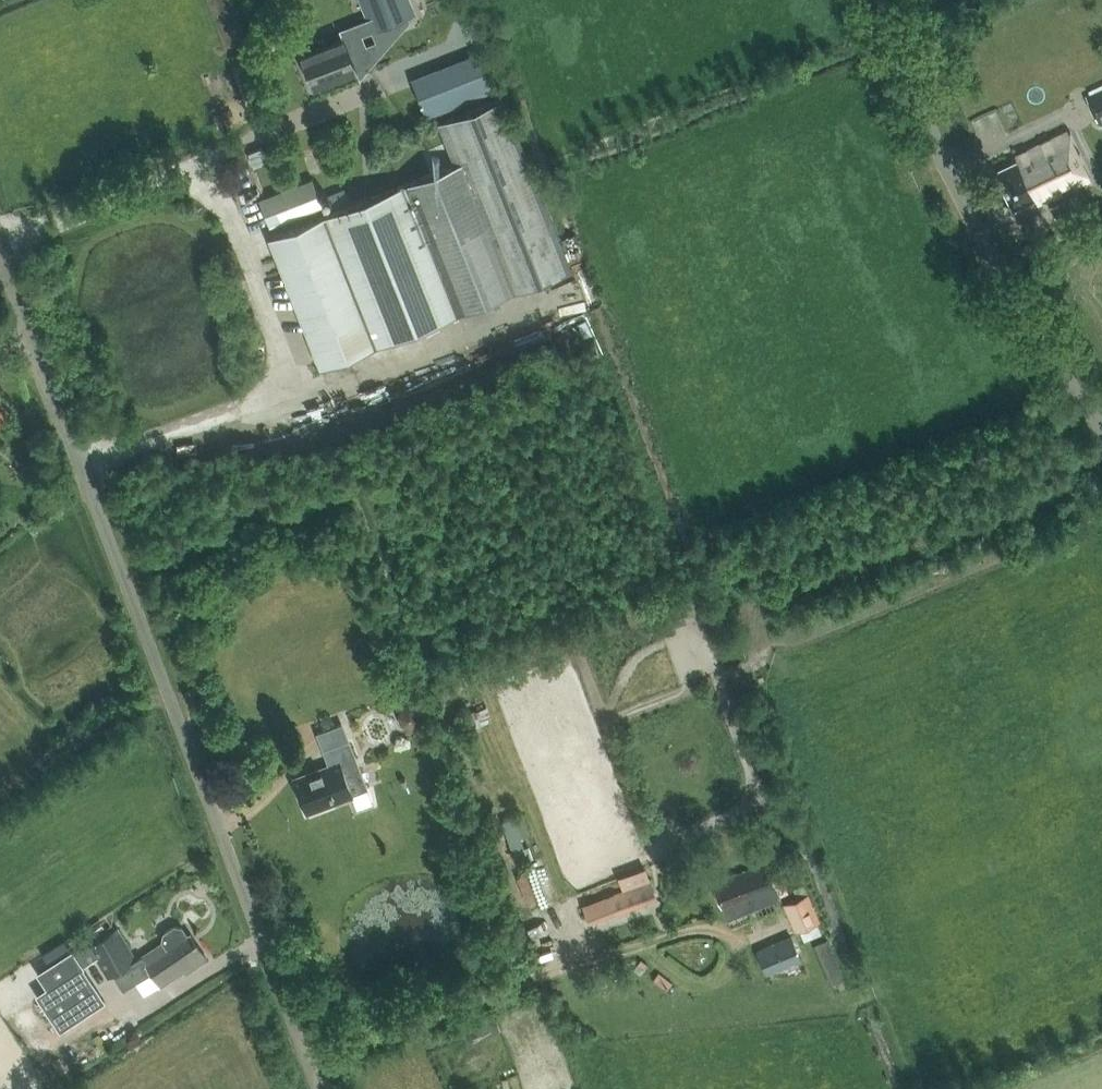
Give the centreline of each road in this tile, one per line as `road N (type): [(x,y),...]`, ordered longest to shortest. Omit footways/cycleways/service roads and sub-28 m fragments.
road 1 (unclassified): [(319,1088),(0,252)]
road 2 (unclassified): [(1101,429),(973,226),(879,0)]
road 3 (track): [(311,1069),(686,931),(749,941)]

